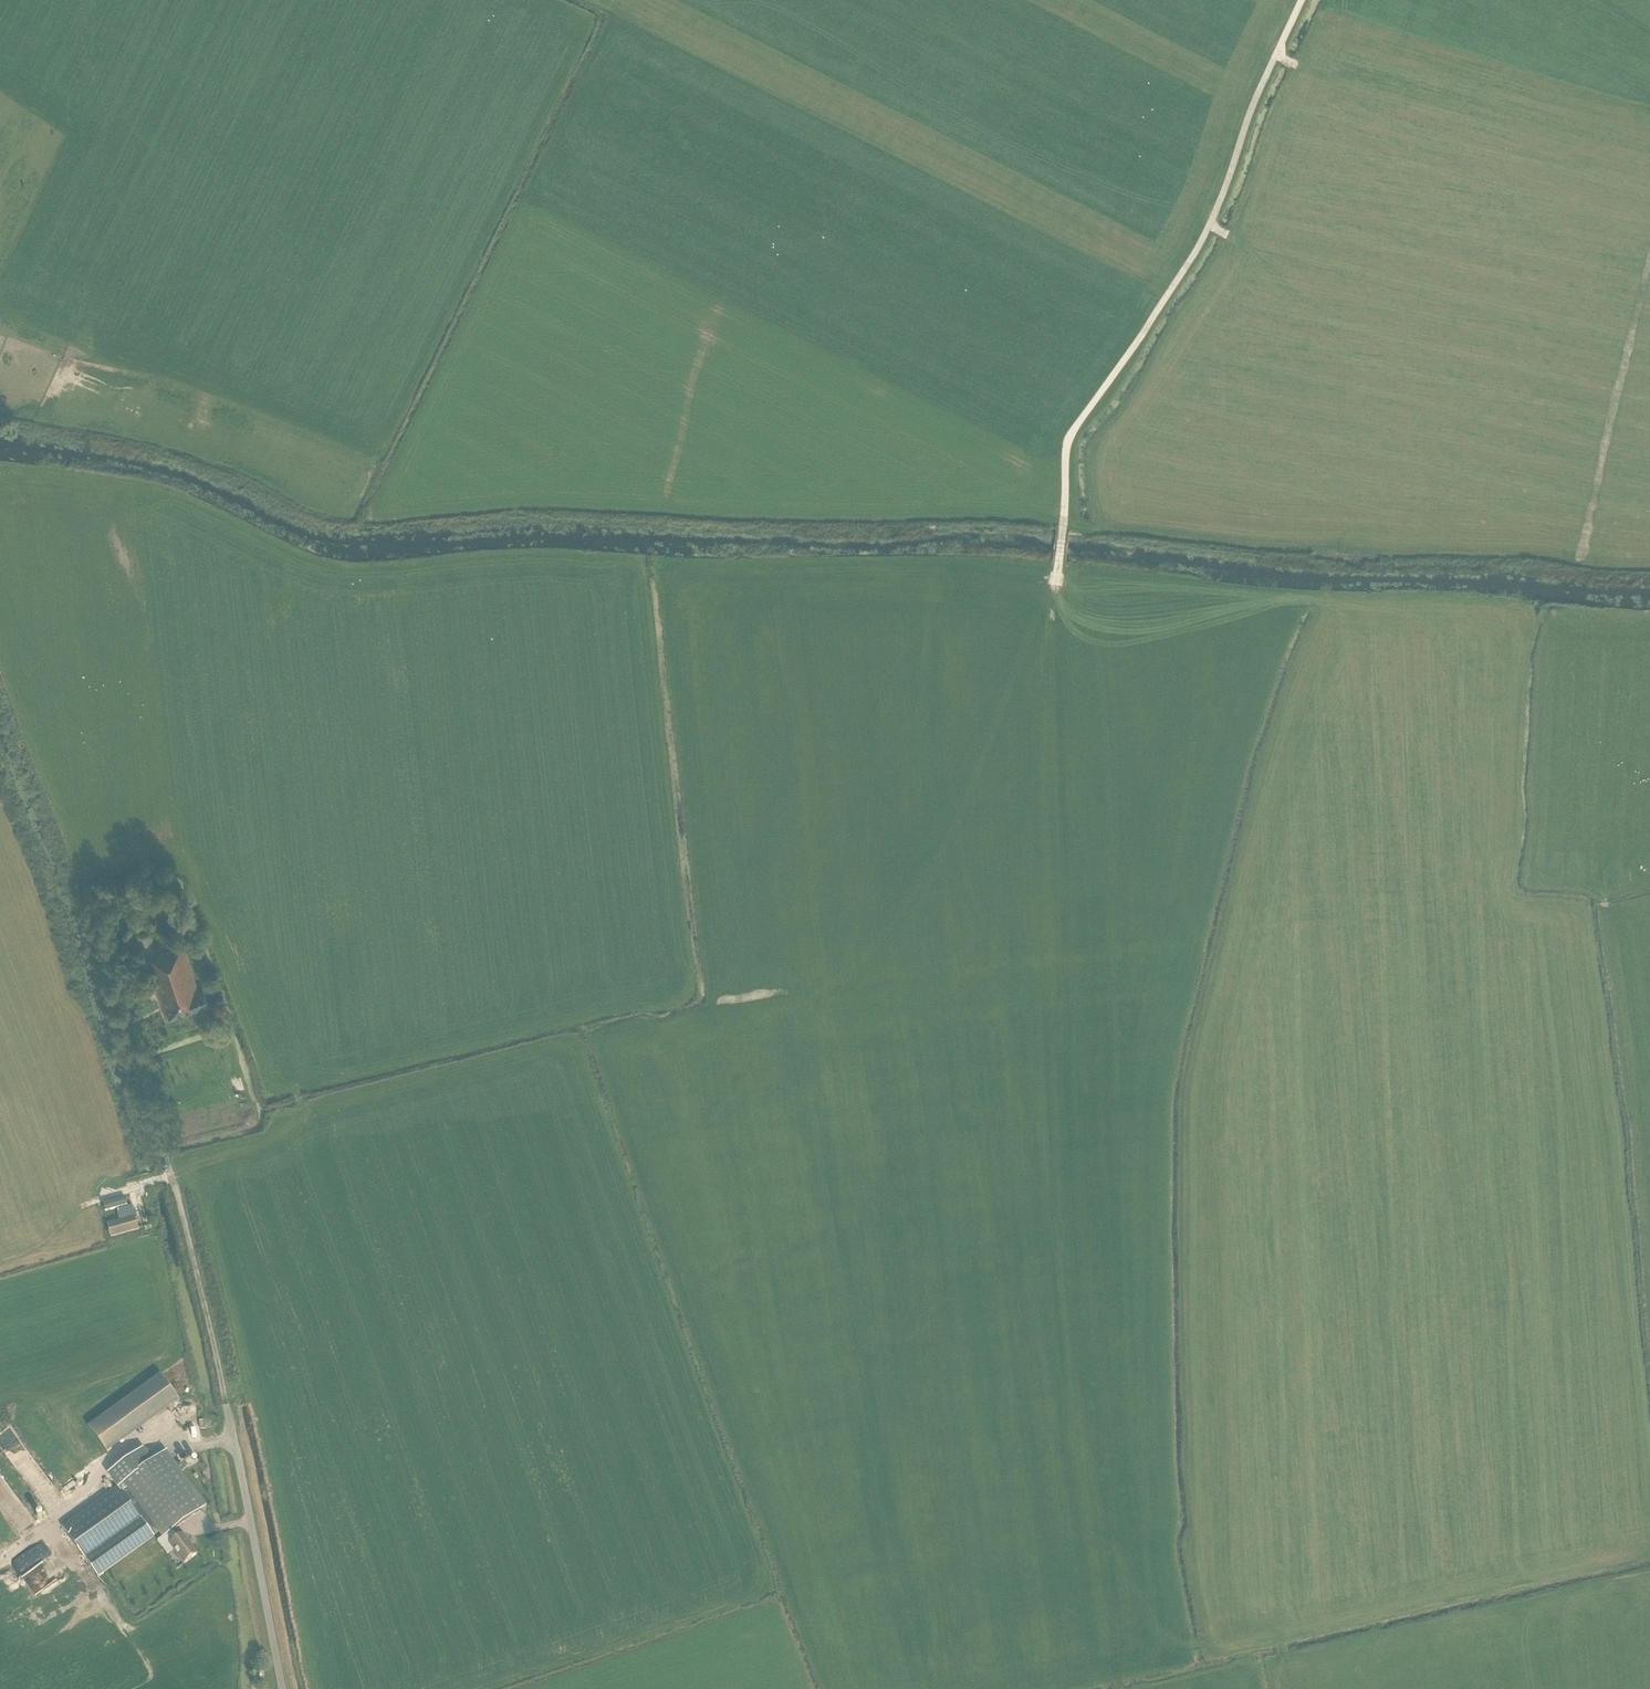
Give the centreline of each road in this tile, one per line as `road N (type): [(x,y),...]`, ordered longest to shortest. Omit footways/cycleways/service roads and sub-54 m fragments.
road 1 (unclassified): [(282,1688),(124,992)]

